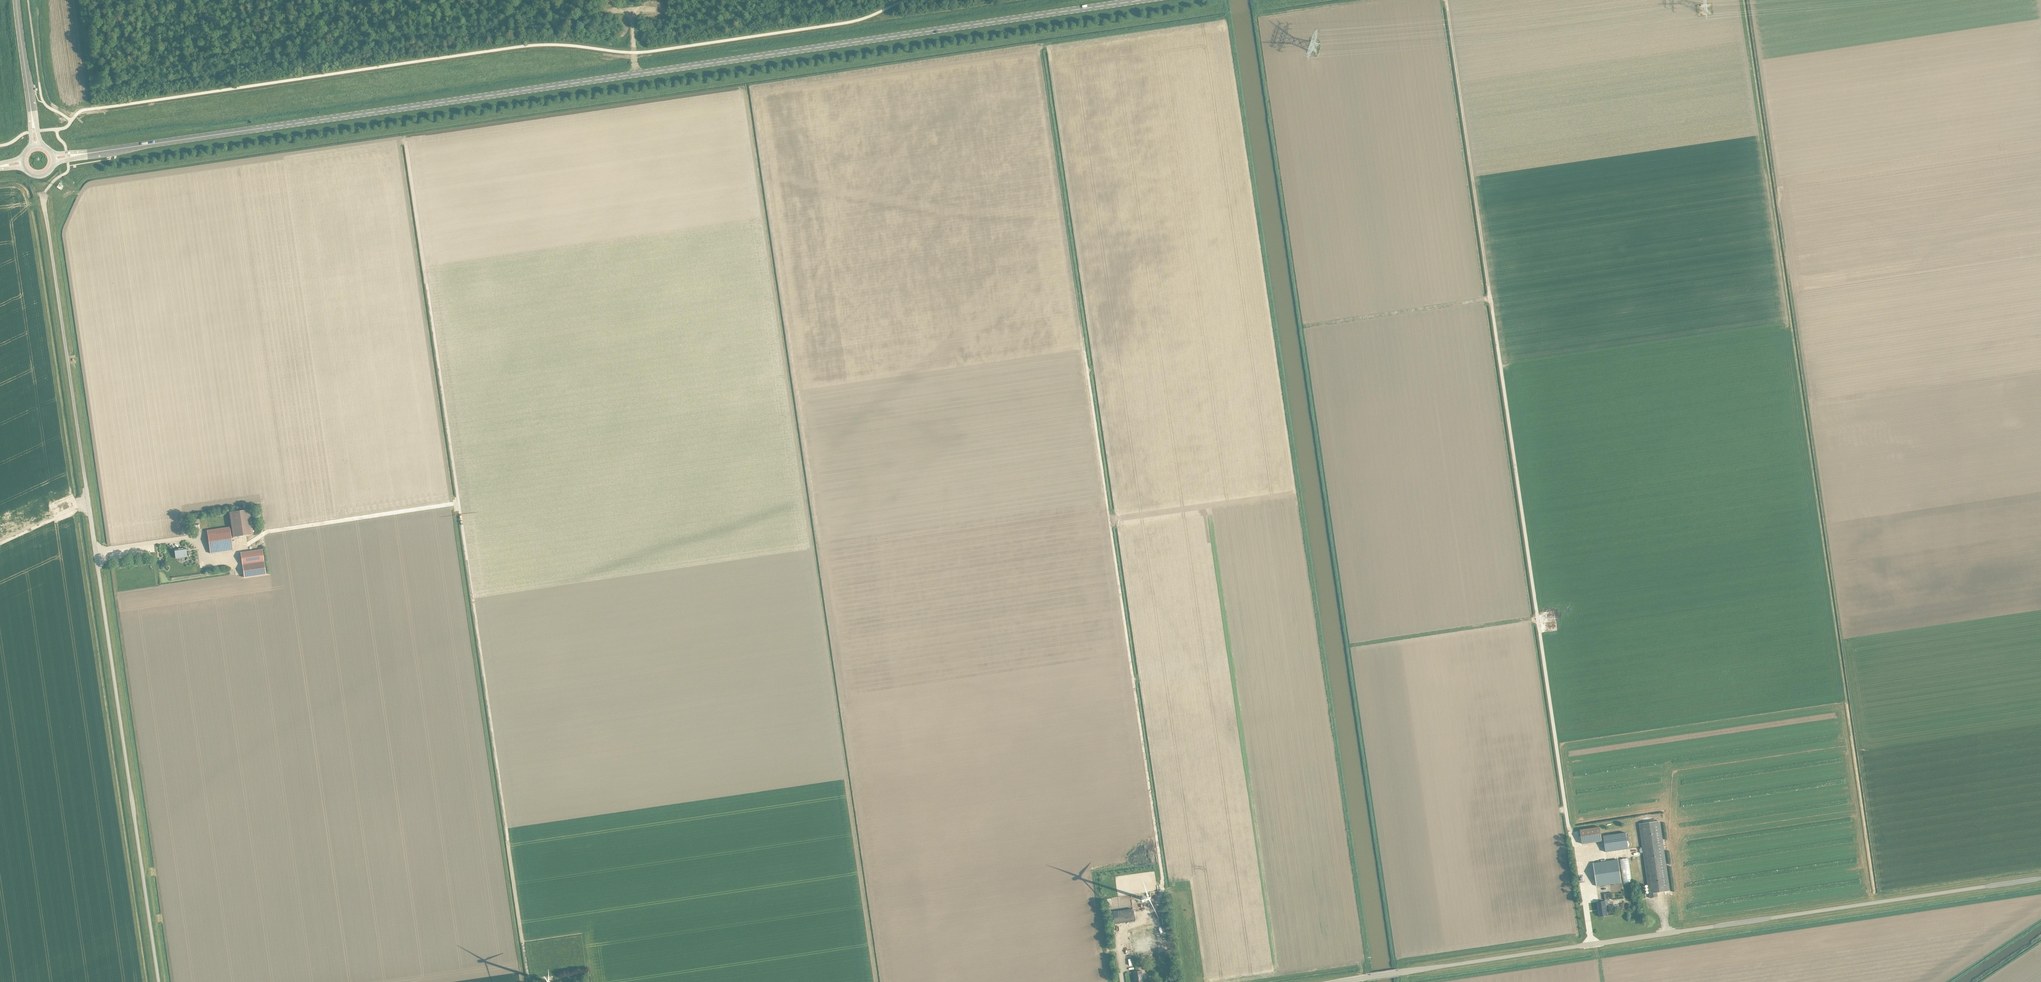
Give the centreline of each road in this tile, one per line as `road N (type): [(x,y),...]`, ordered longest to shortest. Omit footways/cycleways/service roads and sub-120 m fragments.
road 1 (primary): [(195,138),(1139,0)]
road 2 (track): [(1574,833),(1447,7)]
road 3 (unclassified): [(159,981),(42,196)]
road 4 (unclassified): [(1329,981),(2040,878)]

